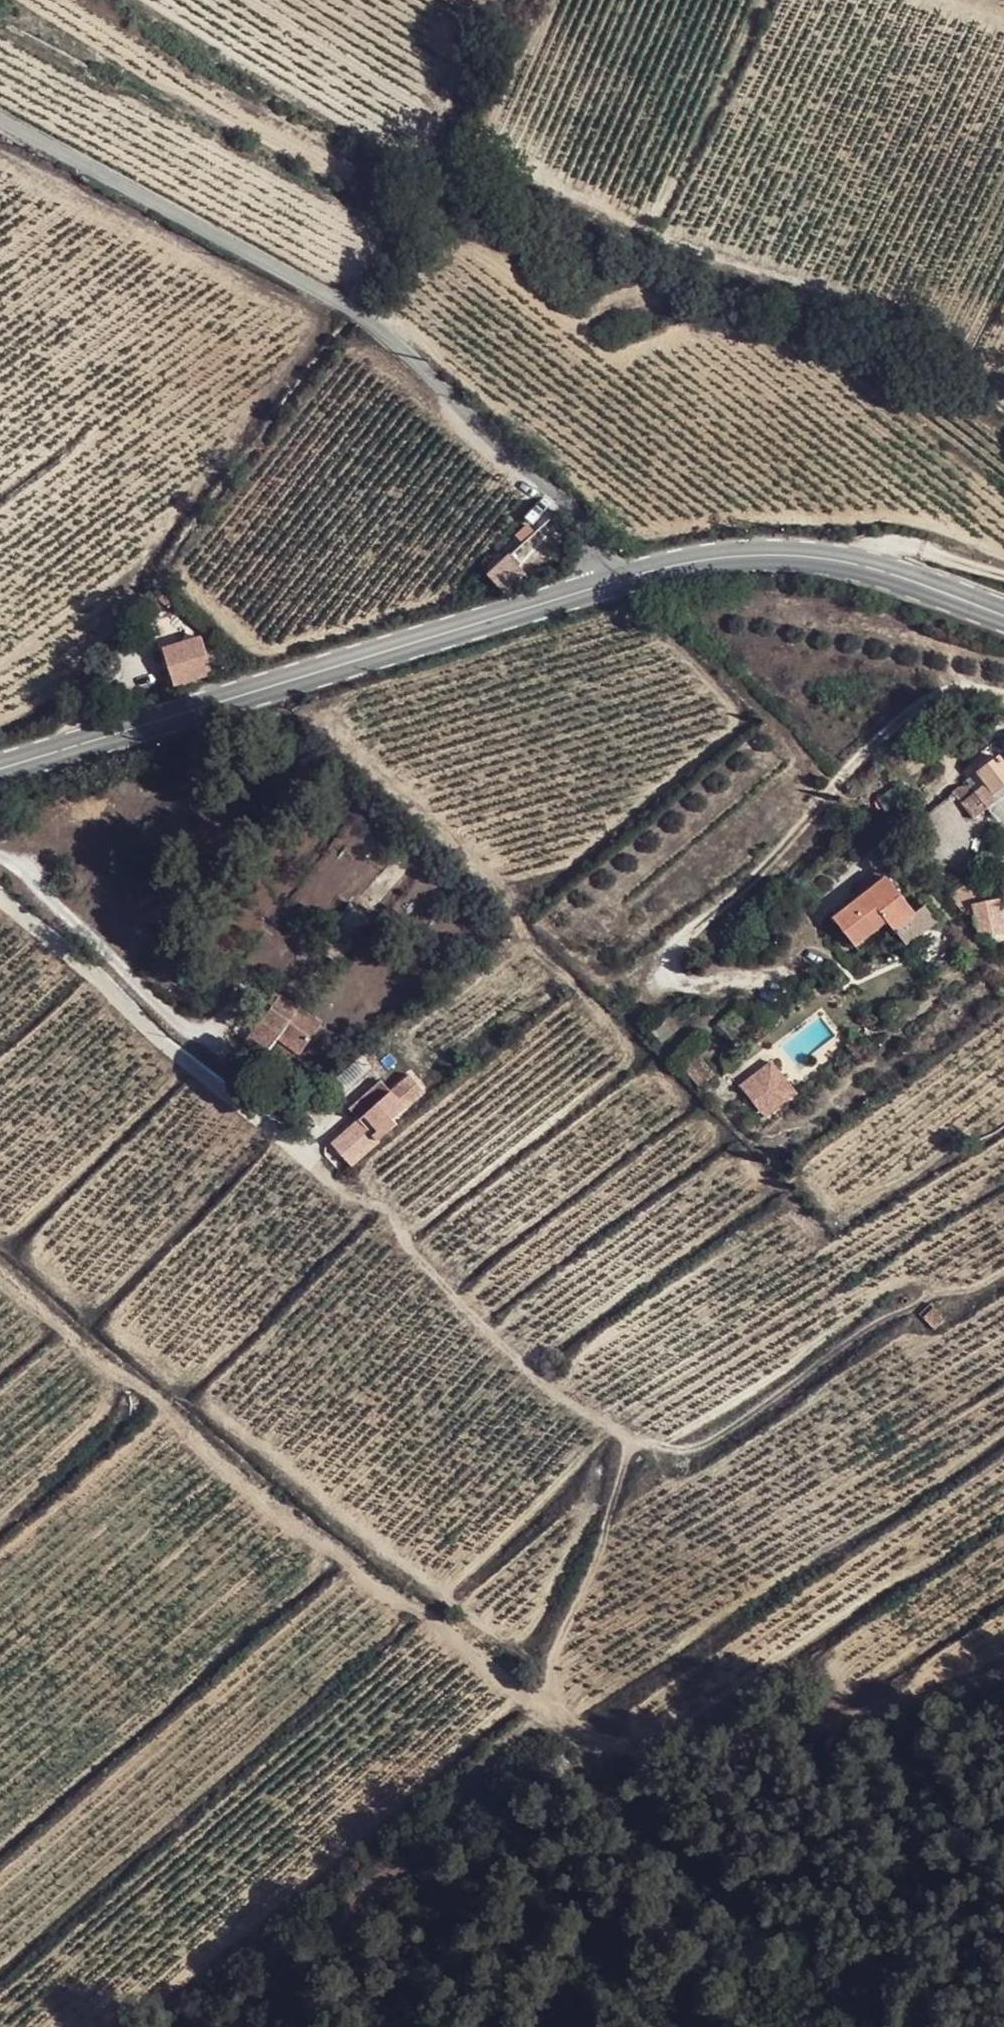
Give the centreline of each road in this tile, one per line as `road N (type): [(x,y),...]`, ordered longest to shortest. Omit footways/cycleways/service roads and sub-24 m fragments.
road 1 (primary): [(1003,612),(828,557),(716,555),(0,767)]
road 2 (track): [(629,1438),(603,1538),(552,1660),(545,1705),(526,1708),(431,1622),(65,1335),(0,1272)]
road 3 (track): [(295,1151),(339,1190),(389,1206),(405,1247),(535,1378),(629,1438),(657,1447),(699,1450),(878,1325),(939,1293),(1003,1272)]

